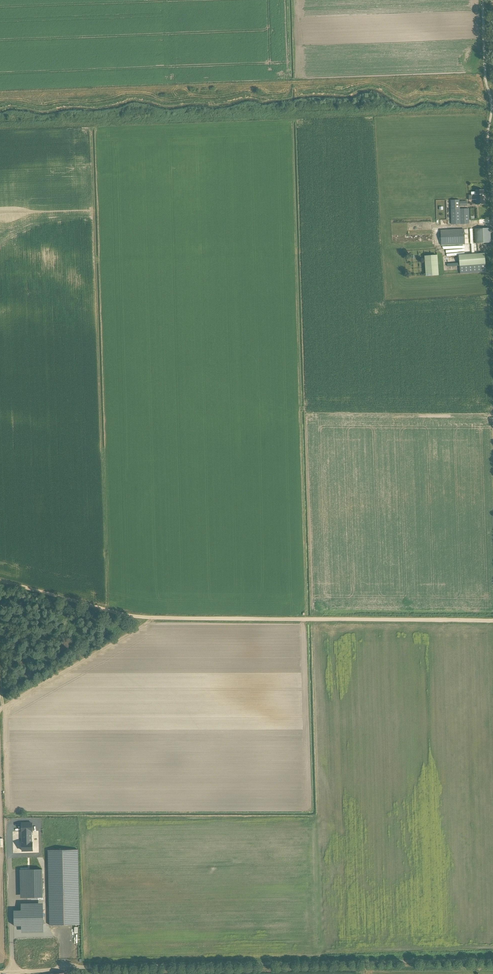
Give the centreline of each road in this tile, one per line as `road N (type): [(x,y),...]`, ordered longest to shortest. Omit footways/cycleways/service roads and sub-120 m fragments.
road 1 (track): [(0,583),(142,618),(492,619)]
road 2 (unclassified): [(492,961),(3,972)]
road 3 (track): [(100,260),(437,246),(436,228),(492,225)]

